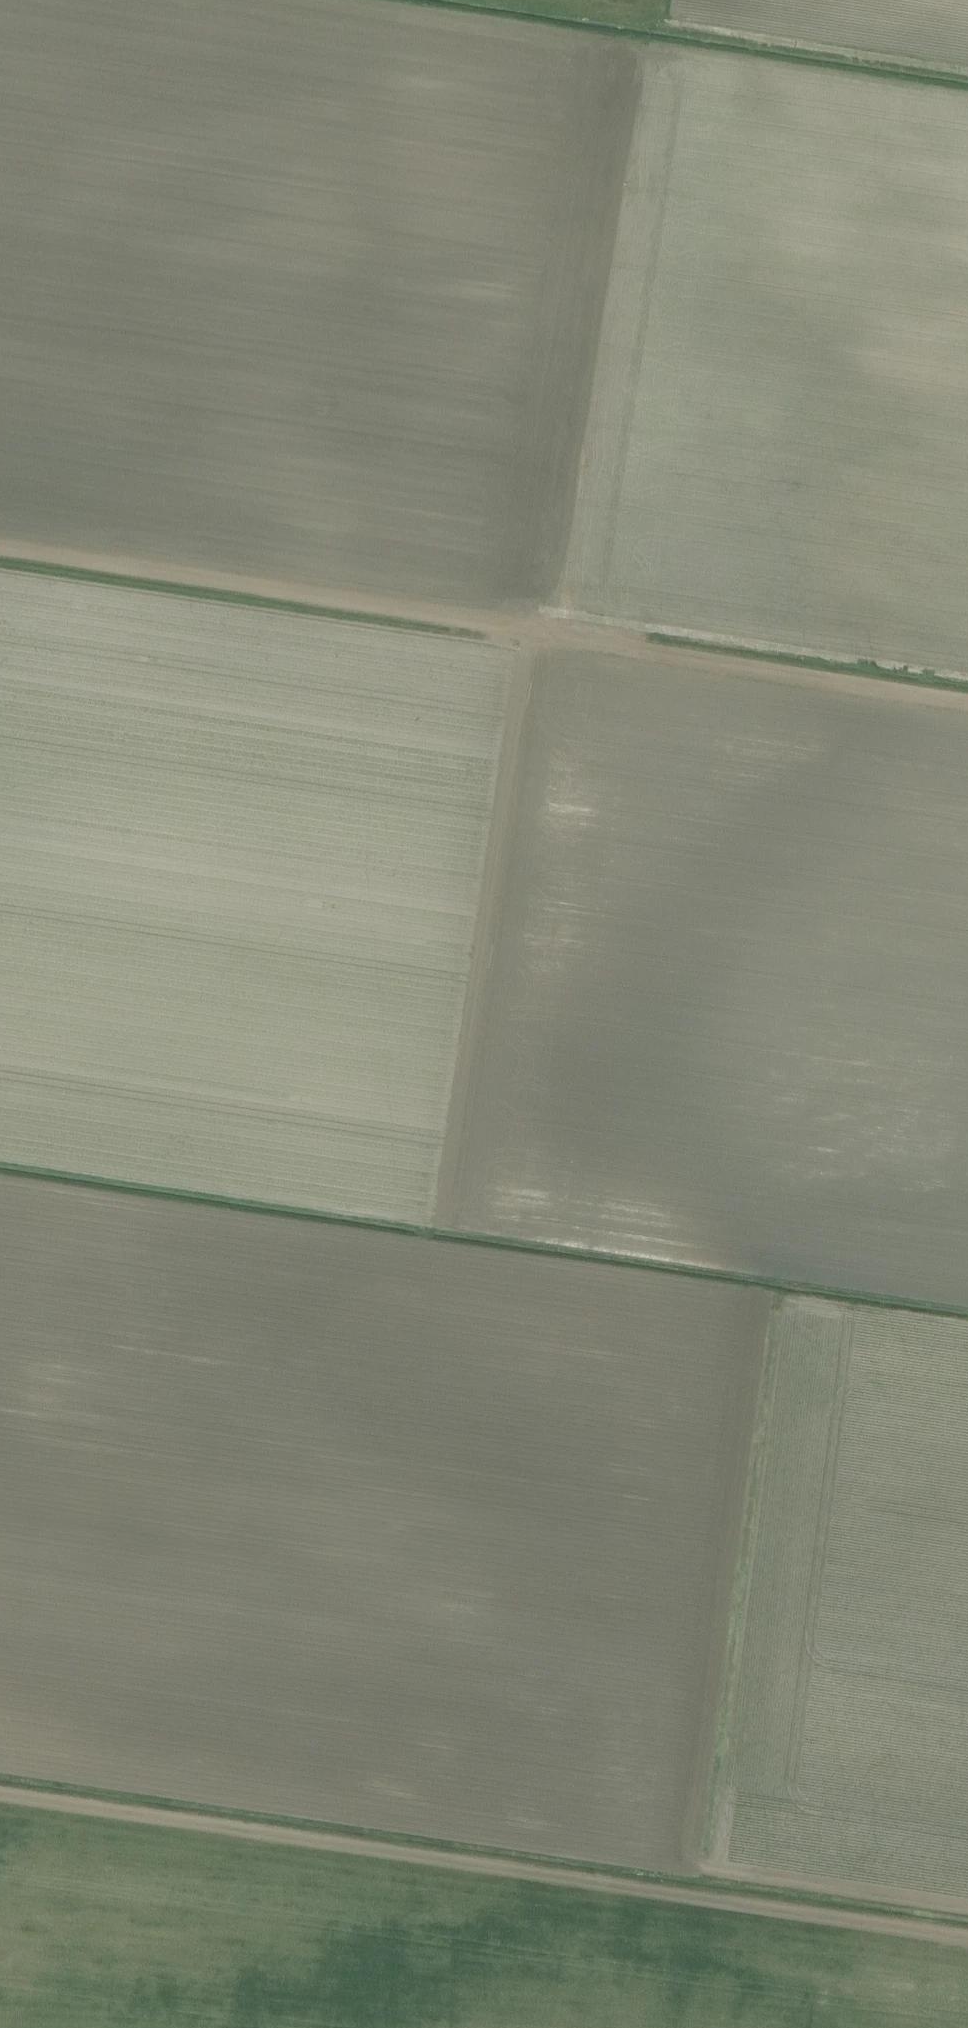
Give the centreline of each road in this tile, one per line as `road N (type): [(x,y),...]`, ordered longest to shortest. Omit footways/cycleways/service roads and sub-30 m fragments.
road 1 (track): [(967,704),(0,553)]
road 2 (track): [(967,1926),(0,1791)]

